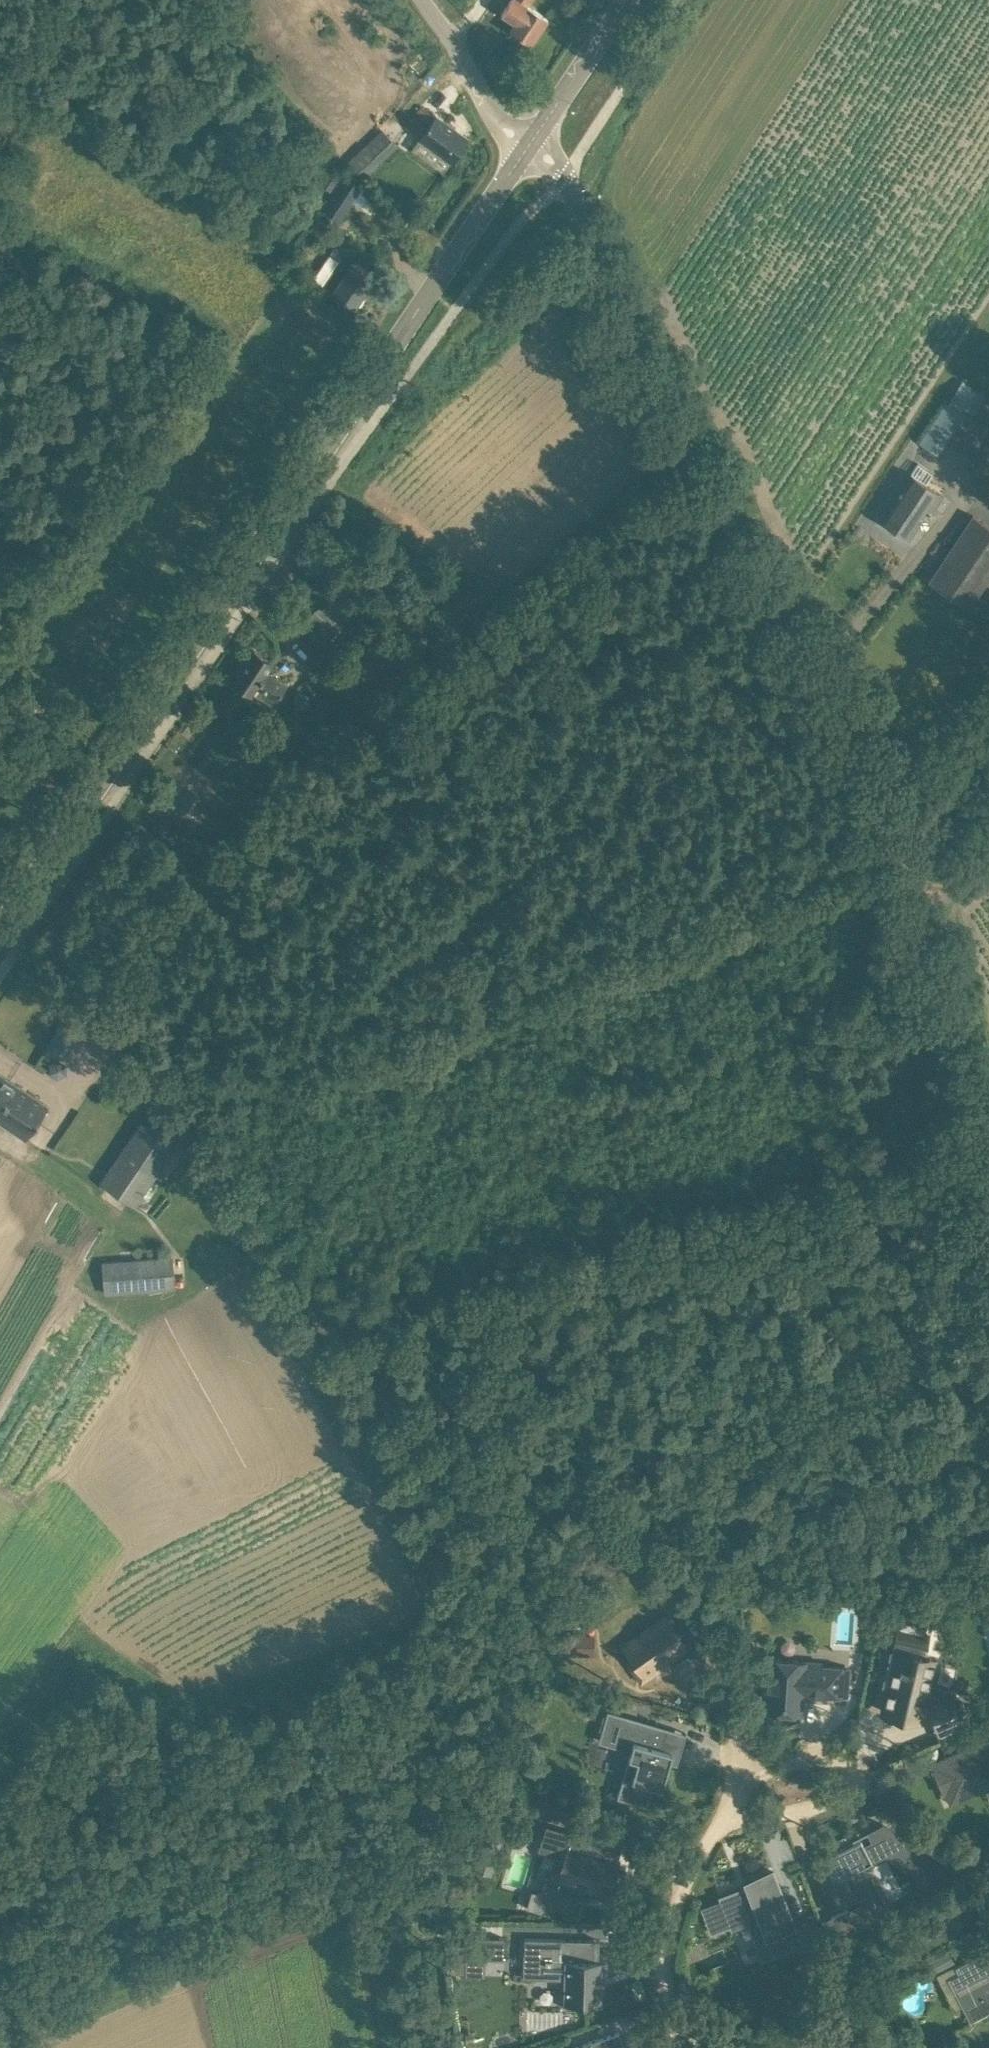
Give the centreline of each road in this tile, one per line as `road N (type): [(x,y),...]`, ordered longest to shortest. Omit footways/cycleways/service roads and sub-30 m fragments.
road 1 (unclassified): [(988,1206),(882,795),(602,297),(565,174),(531,148)]
road 2 (secondary): [(0,923),(531,148)]
road 3 (residential): [(725,1821),(854,1793),(865,1767),(817,1754),(738,1780)]
road 4 (residential): [(725,1821),(681,1887),(667,1936),(668,1988),(686,2047)]
road 5 (unclassified): [(531,148),(494,119),(424,0)]
road 6 (secondary): [(531,148),(630,0)]

